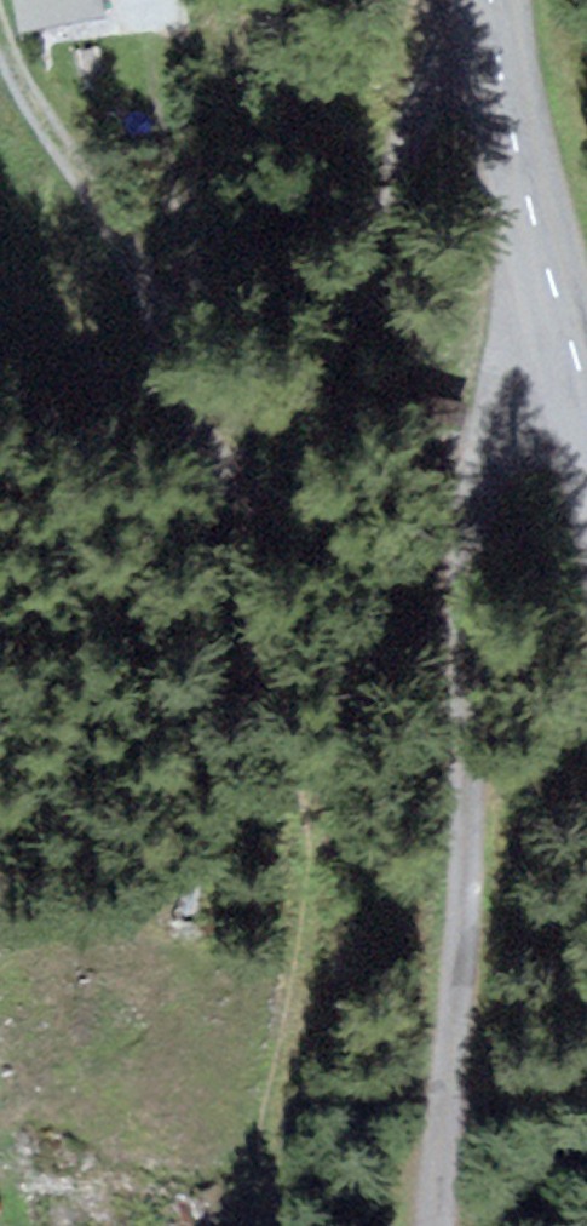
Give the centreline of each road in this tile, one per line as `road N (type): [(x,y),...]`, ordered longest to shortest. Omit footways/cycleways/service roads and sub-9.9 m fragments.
road 1 (track): [(0,7),(30,89),(147,268),(296,677),(330,903),(271,1161),(286,1225)]
road 2 (residential): [(439,1225),(469,845),(464,582),(496,475),(543,408),(582,379)]
road 3 (tertiary): [(493,0),(517,142),(582,379)]

